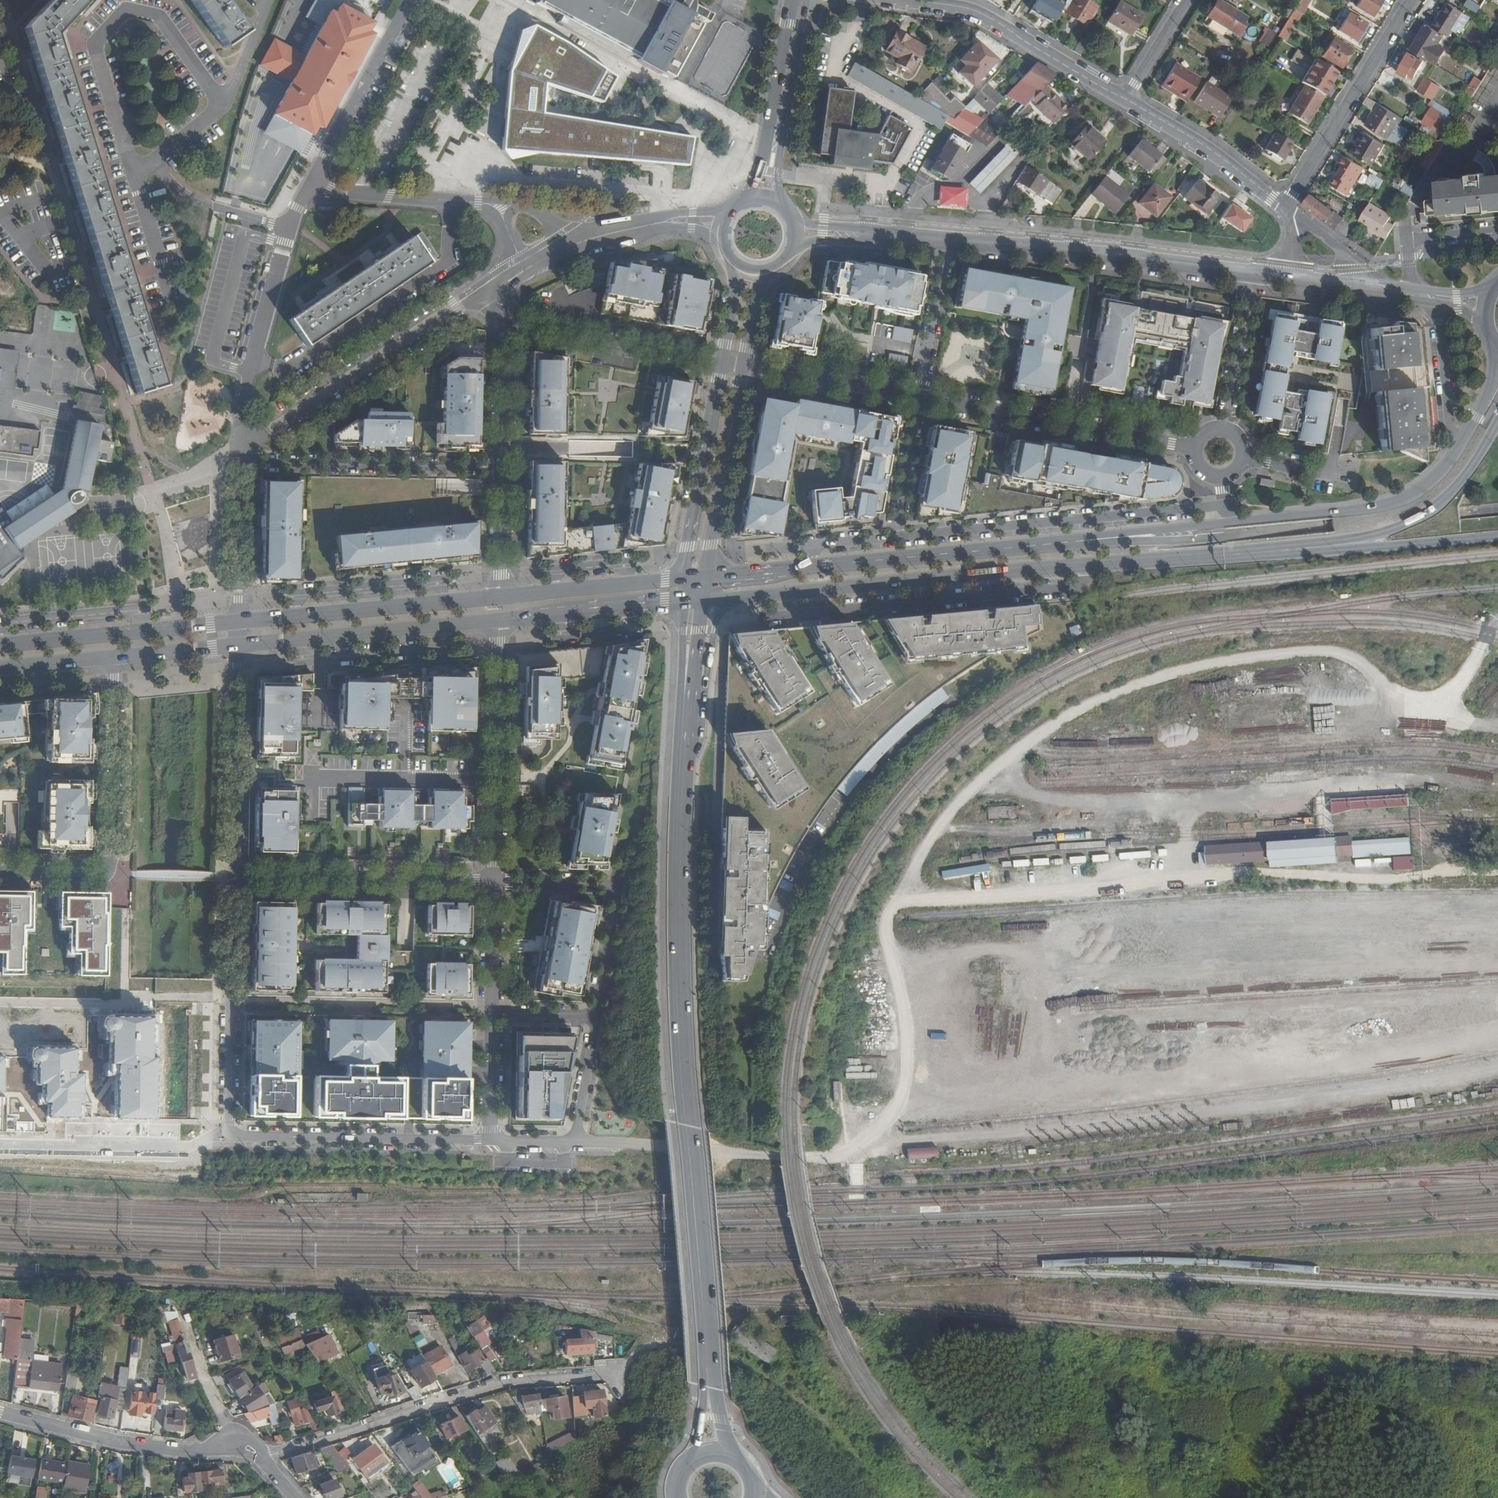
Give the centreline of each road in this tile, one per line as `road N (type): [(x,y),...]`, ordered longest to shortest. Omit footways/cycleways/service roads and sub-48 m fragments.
road 1 (track): [(902,890),(910,856),(976,771),(1064,709),(1114,687),(1215,657),(1325,646),(1352,652),(1397,696),(1419,703),(1445,700),(1468,681),(1481,649)]
road 2 (track): [(803,1157),(830,1150),(848,1128),(840,1042),(847,990),(886,900),(902,890),(1232,869)]
road 3 (track): [(1497,1065),(1218,1110),(860,1141)]
road 4 (primary): [(681,779),(678,974),(708,1386)]
road 5 (track): [(1497,910),(1295,920),(1248,908),(1057,919),(994,934),(920,969)]
road 6 (primary): [(1497,511),(1009,547)]
road 7 (primary): [(736,595),(1174,557)]
road 8 (residential): [(238,621),(241,466),(503,468)]
road 9 (residential): [(264,1452),(511,1380),(611,1373),(626,1395)]
road 10 (primary): [(1174,557),(1352,538),(1409,522),(1464,478),(1497,421)]
road 11 (residential): [(135,173),(95,43),(126,5),(158,13),(217,111)]
road 12 (residential): [(1224,508),(893,538)]
road 13 (residential): [(116,655),(112,874),(0,872)]
road 14 (primary): [(1174,557),(1497,536)]
road 15 (residential): [(0,92),(29,91),(114,367)]
road 16 (residential): [(1197,450),(919,396)]
road 17 (residential): [(264,1452),(233,1431),(208,1451),(190,1453),(116,1444),(0,1412)]
road 18 (secondary): [(986,245),(1251,275)]
road 19 (primary): [(502,595),(238,621)]
road 20 (residential): [(499,618),(495,881)]
road 21 (primary): [(238,644),(499,618)]
road 22 (residential): [(229,1136),(491,1140)]
road 23 (residential): [(495,881),(234,876)]
road 24 (residential): [(598,1014),(612,888),(495,881)]
road 25 (track): [(830,1150),(860,1141),(925,1088),(1050,1064)]
road 26 (residential): [(1411,0),(1285,207)]
road 27 (primary): [(238,621),(0,644)]
road 28 (residential): [(912,0),(979,12),(1124,101)]
road 29 (primary): [(1453,457),(1423,487),(1382,506),(1235,522)]
road 30 (residential): [(234,876),(238,644)]
road 31 (residential): [(0,1144),(189,1147),(229,1136)]
road 32 (primary): [(1235,522),(1009,547)]
road 33 (residential): [(504,321),(721,361)]
road 34 (residential): [(304,191),(410,0)]
road 35 (residential): [(491,1140),(576,1142),(598,1014)]
road 36 (primary): [(707,575),(744,365)]
road 37 (primary): [(781,205),(779,160),(808,0)]
road 38 (primary): [(792,0),(761,169),(746,198)]
road 39 (primary): [(1009,547),(806,566)]
road 40 (track): [(1296,1252),(1497,1237)]
road 41 (secondary): [(986,245),(792,219)]
road 42 (primary): [(681,779),(701,733),(715,629),(736,595)]
road 43 (primary): [(499,618),(693,600)]
road 44 (residential): [(1124,101),(1285,207)]
road 45 (primary): [(499,618),(689,587)]
road 46 (residential): [(242,411),(289,227)]
road 47 (track): [(925,1088),(920,969),(870,924)]
road 48 (residential): [(485,203),(304,191)]
road 49 (primary): [(693,600),(681,779)]
road 50 (residential): [(919,396),(744,365)]
road 51 (residential): [(231,972),(229,1136)]
road 52 (primary): [(664,579),(502,595)]
road 53 (secondary): [(791,253),(823,241),(947,248)]
road 54 (residential): [(1251,275),(1226,431)]
road 55 (residential): [(709,430),(683,549),(664,579)]
road 56 (residential): [(1436,303),(1453,457)]
road 57 (residential): [(1339,403),(1327,470),(1242,459)]
road 58 (residential): [(947,248),(919,396)]
road 59 (primary): [(709,430),(687,577)]
road 60 (residential): [(504,321),(503,468)]
road 61 (track): [(733,1009),(742,1154)]
road 62 (residential): [(919,396),(893,538)]
road 63 (residential): [(1412,290),(1406,241),(1497,232)]
road 64 (residential): [(495,881),(493,1014)]
road 65 (residential): [(167,296),(135,173)]
road 66 (residential): [(503,468),(502,595)]
road 67 (residential): [(493,1014),(491,1140)]
road 68 (residential): [(1379,287),(1285,207)]
road 69 (residential): [(217,111),(269,0)]
road 70 (primary): [(116,655),(238,644)]
road 71 (primary): [(1495,346),(1491,388),(1453,457)]
road 72 (primary): [(806,566),(720,582),(693,600)]

